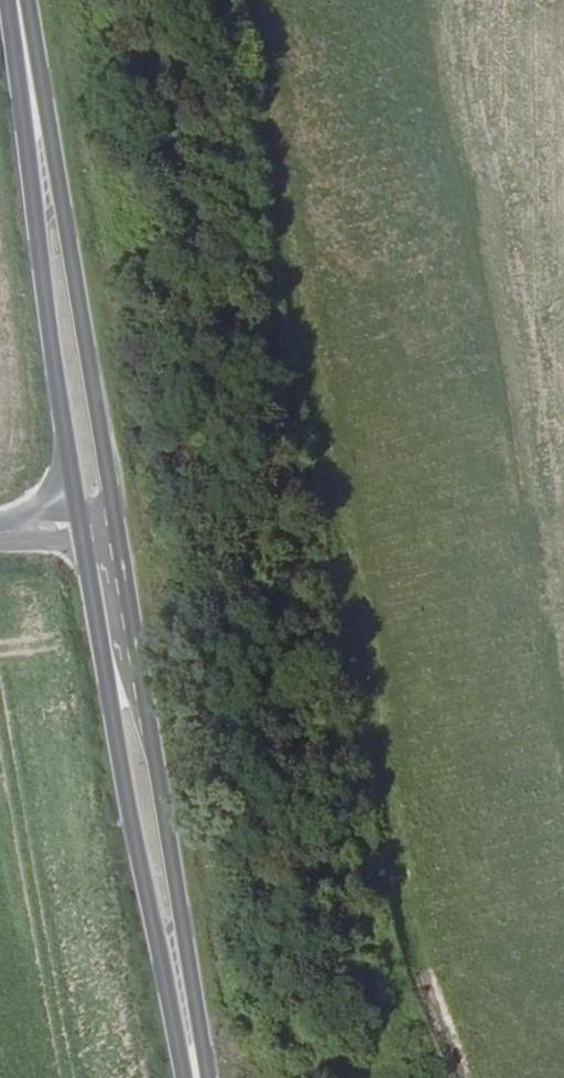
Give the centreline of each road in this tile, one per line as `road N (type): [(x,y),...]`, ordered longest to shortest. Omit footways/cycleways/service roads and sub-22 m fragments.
road 1 (primary): [(207,1077),(107,526)]
road 2 (primary): [(82,530),(187,1077)]
road 3 (primary): [(11,0),(82,530)]
road 4 (primary): [(107,526),(111,493),(25,0)]

